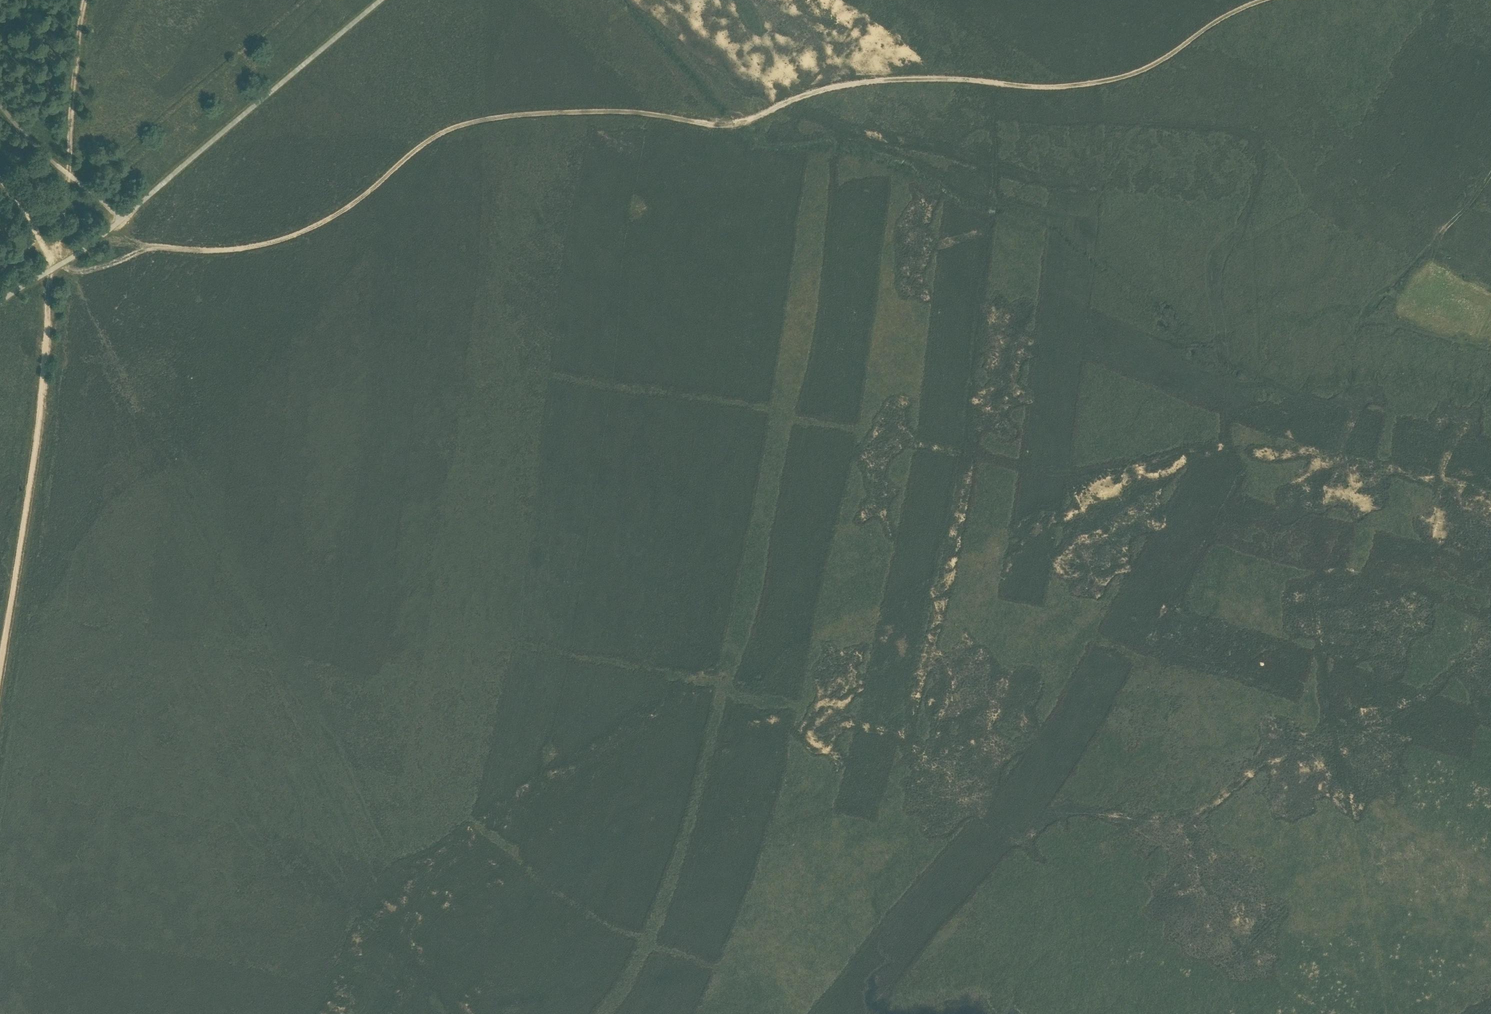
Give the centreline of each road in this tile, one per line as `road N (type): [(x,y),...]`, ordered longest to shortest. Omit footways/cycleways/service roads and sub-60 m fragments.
road 1 (track): [(0,675),(41,418),(52,269)]
road 2 (track): [(84,0),(67,200),(33,220)]

